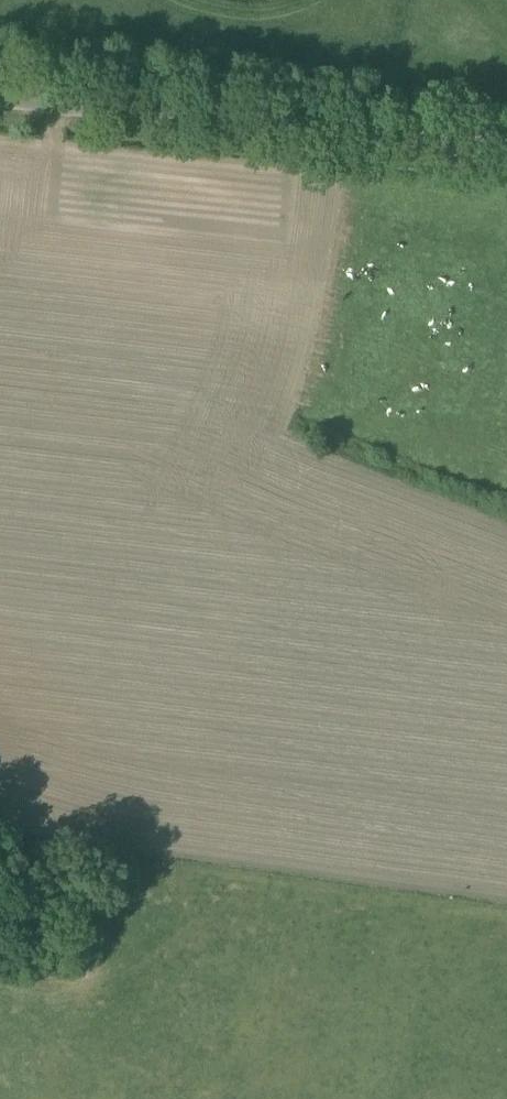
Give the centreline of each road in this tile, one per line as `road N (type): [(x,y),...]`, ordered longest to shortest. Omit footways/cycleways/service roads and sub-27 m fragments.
road 1 (unclassified): [(506,155),(0,93)]

